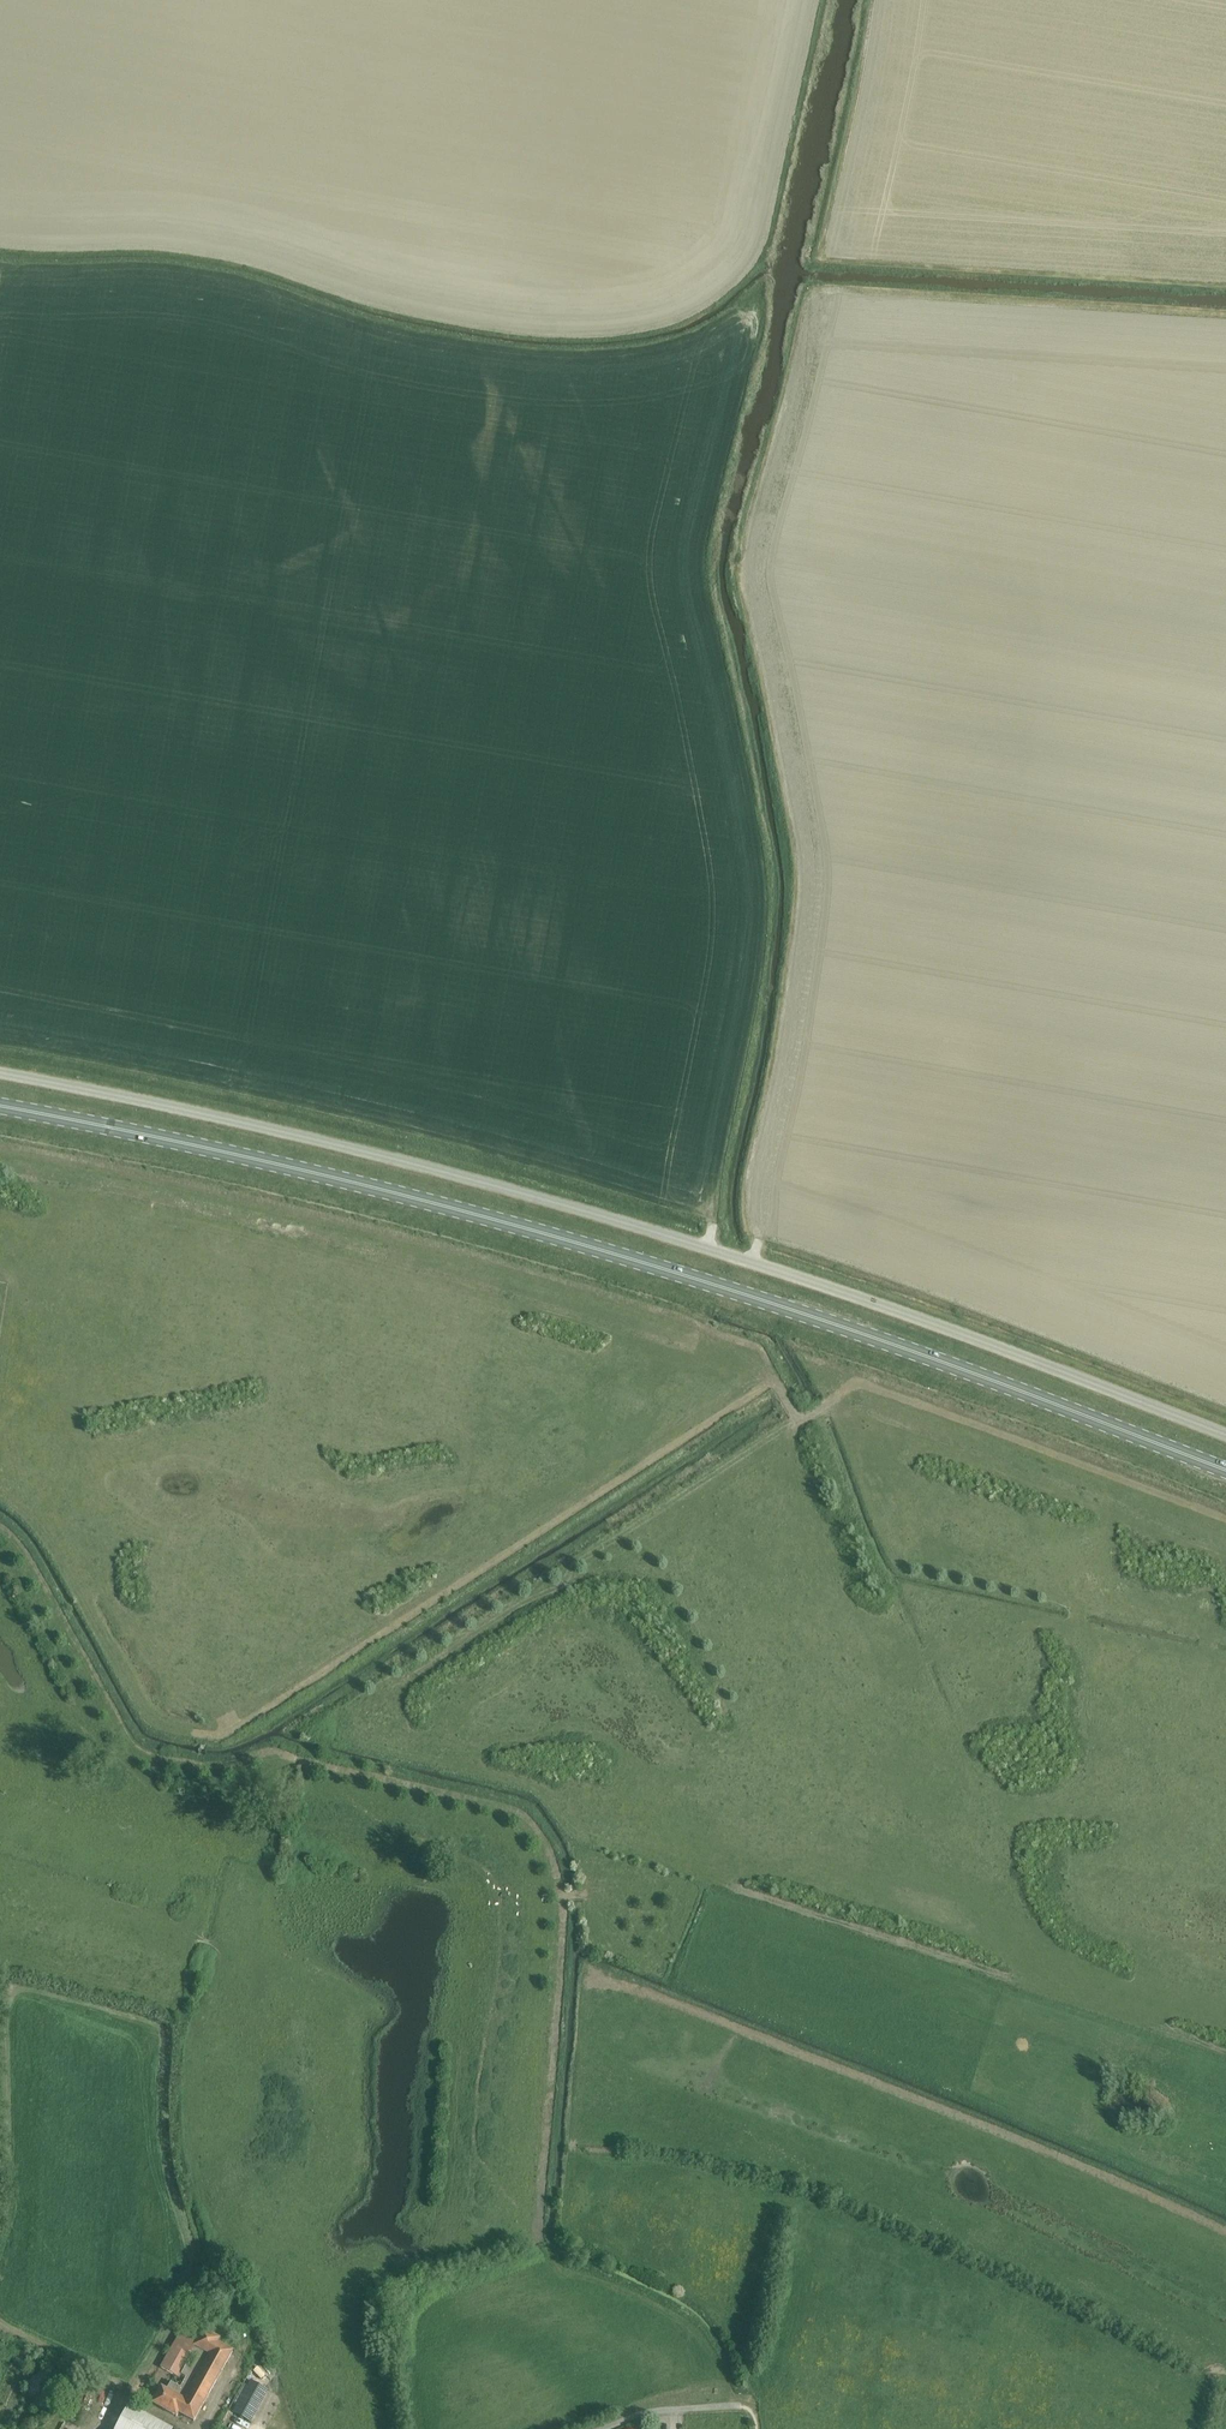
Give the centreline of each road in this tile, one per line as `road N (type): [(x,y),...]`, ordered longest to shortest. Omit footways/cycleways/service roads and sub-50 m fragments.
road 1 (unclassified): [(0,1070),(202,1111),(598,1217),(950,1331),(1225,1438)]
road 2 (primary): [(0,1107),(339,1179),(601,1249),(969,1372),(1225,1471)]
road 3 (residential): [(604,2428),(647,2413),(740,2406)]

